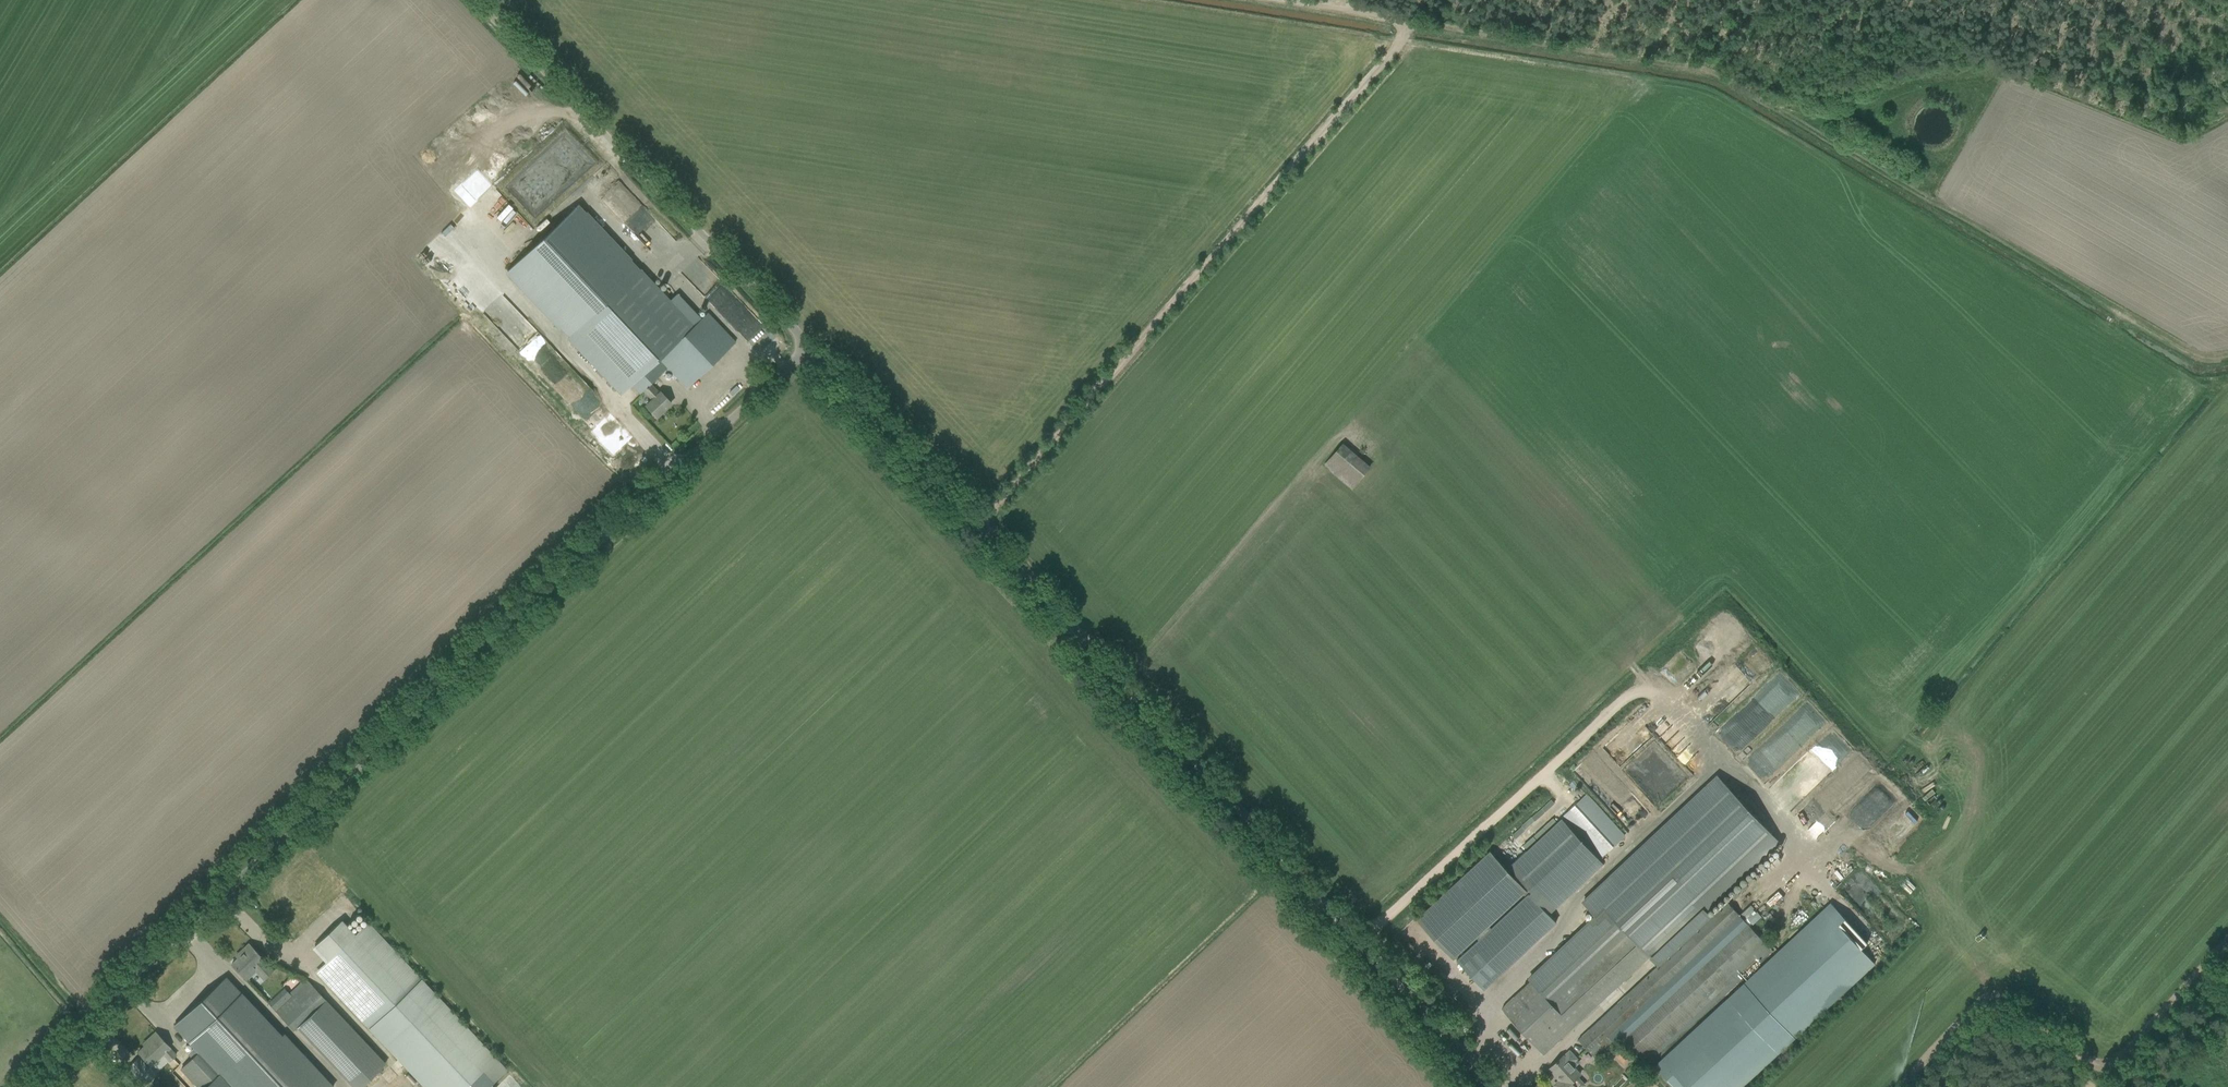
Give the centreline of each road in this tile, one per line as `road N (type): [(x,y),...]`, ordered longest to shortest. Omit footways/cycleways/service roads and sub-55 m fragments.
road 1 (unclassified): [(24,1086),(810,347)]
road 2 (unclassified): [(1493,1086),(810,347)]
road 3 (track): [(979,525),(1392,47),(1401,22),(1279,0)]
road 4 (unclassified): [(810,347),(477,0)]
road 5 (track): [(2227,935),(2117,1062),(2098,1067),(2007,1001),(1973,1017),(1899,1086)]

